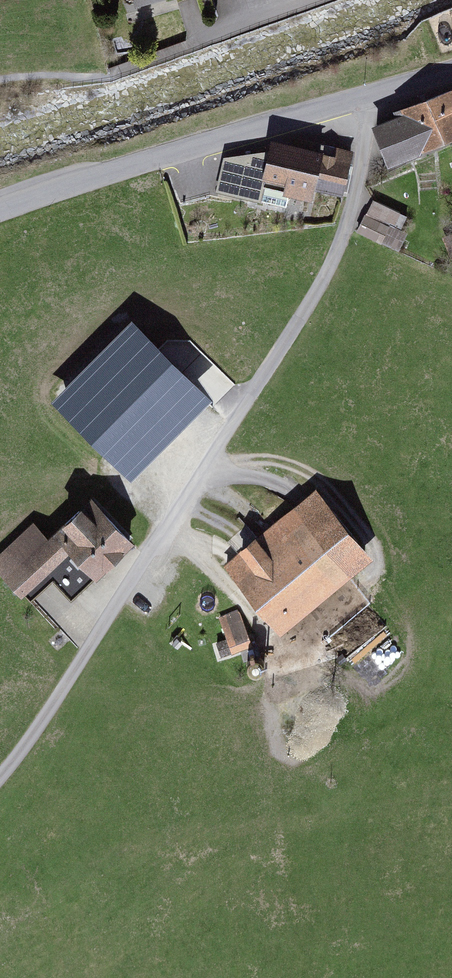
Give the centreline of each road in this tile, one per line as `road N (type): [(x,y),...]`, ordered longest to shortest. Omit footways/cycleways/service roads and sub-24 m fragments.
road 1 (residential): [(362,106),(365,174),(355,230),(336,271),(0,784)]
road 2 (residential): [(362,106),(0,216)]

